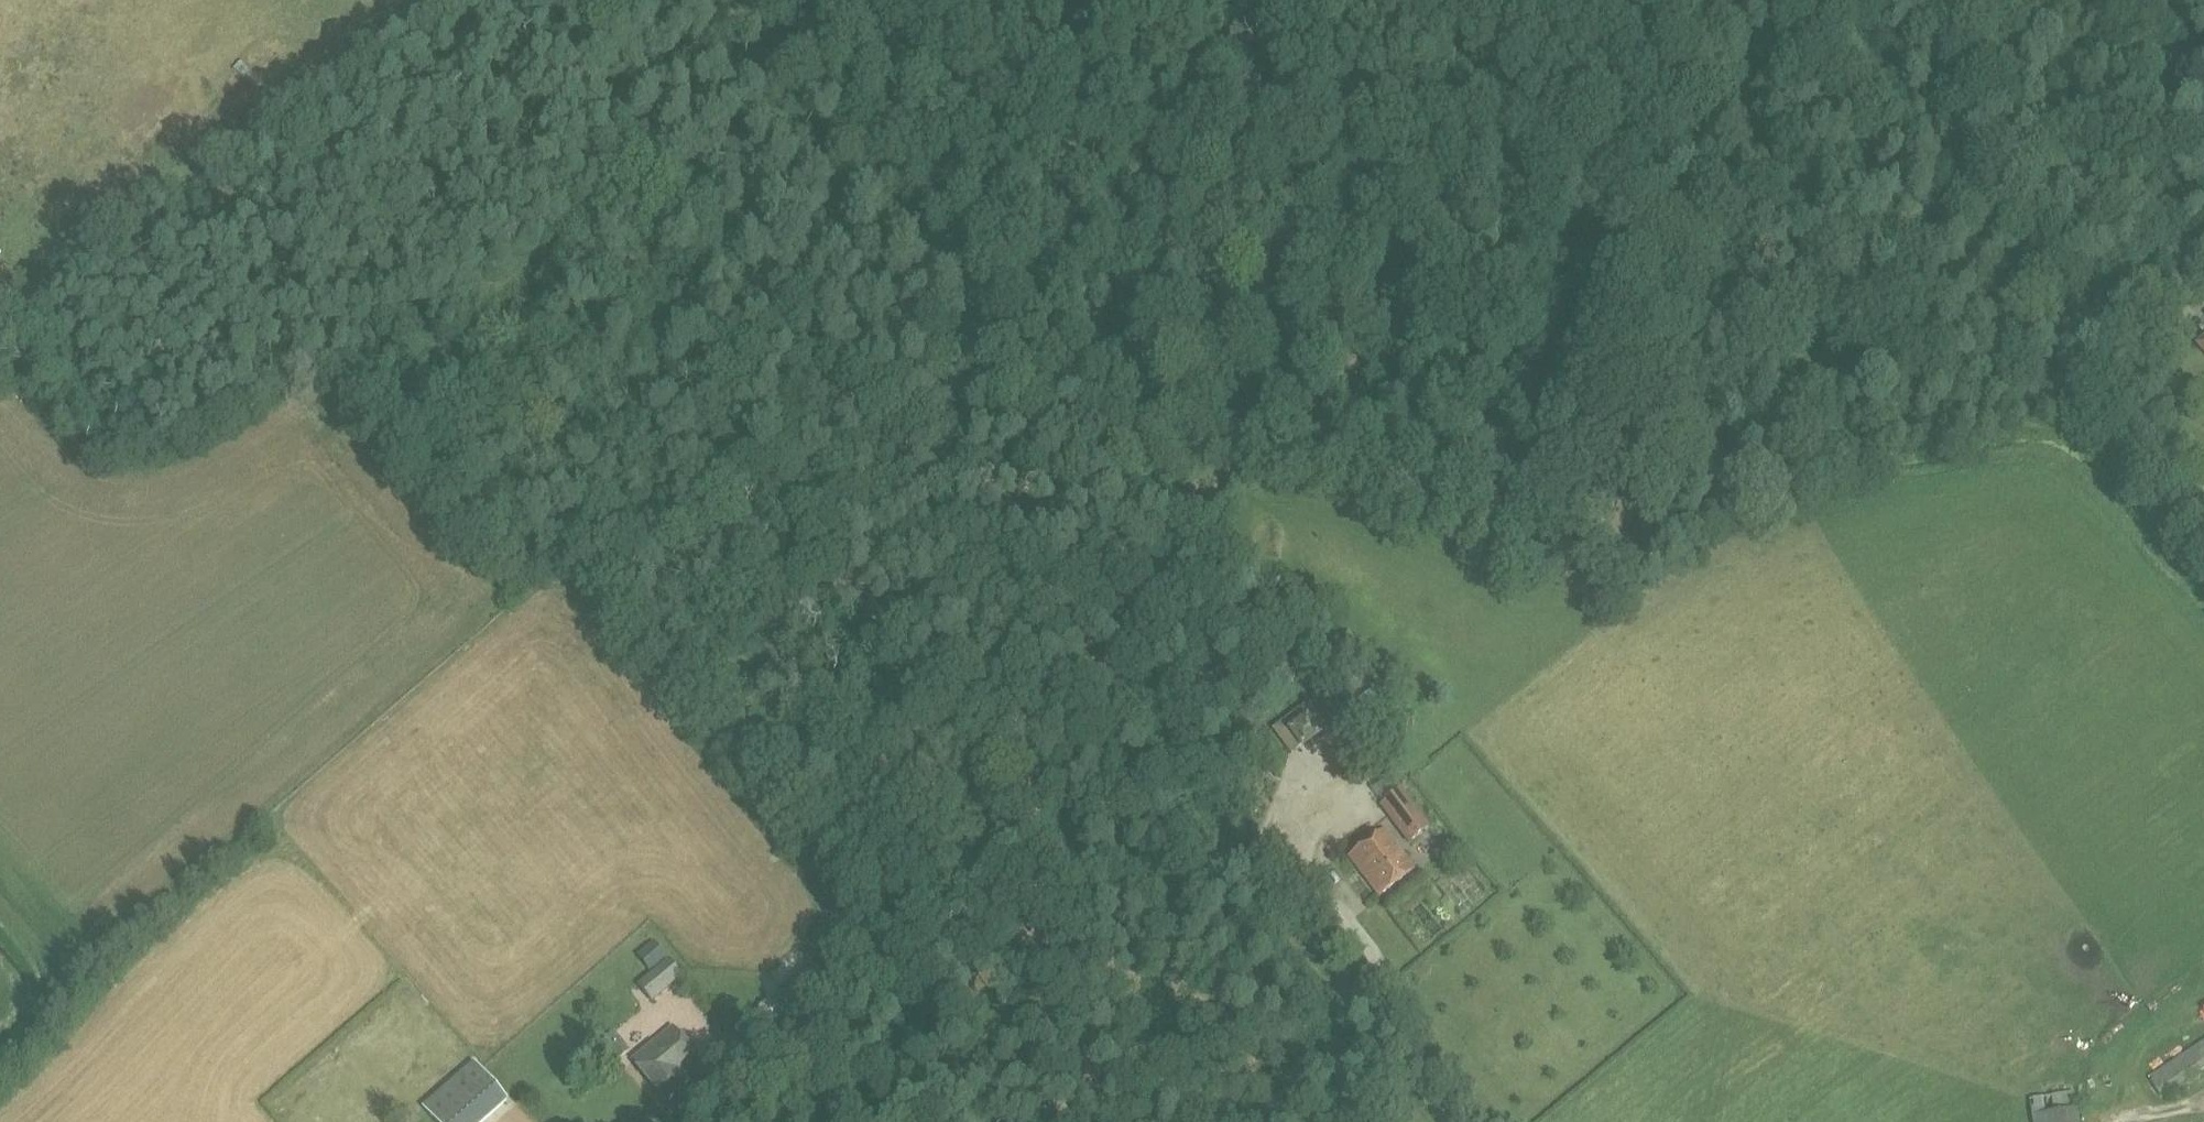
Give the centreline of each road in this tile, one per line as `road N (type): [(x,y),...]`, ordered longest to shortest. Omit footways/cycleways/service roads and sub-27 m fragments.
road 1 (track): [(509,0),(1451,1121)]
road 2 (track): [(2203,243),(2160,306),(2147,349),(2154,392)]

